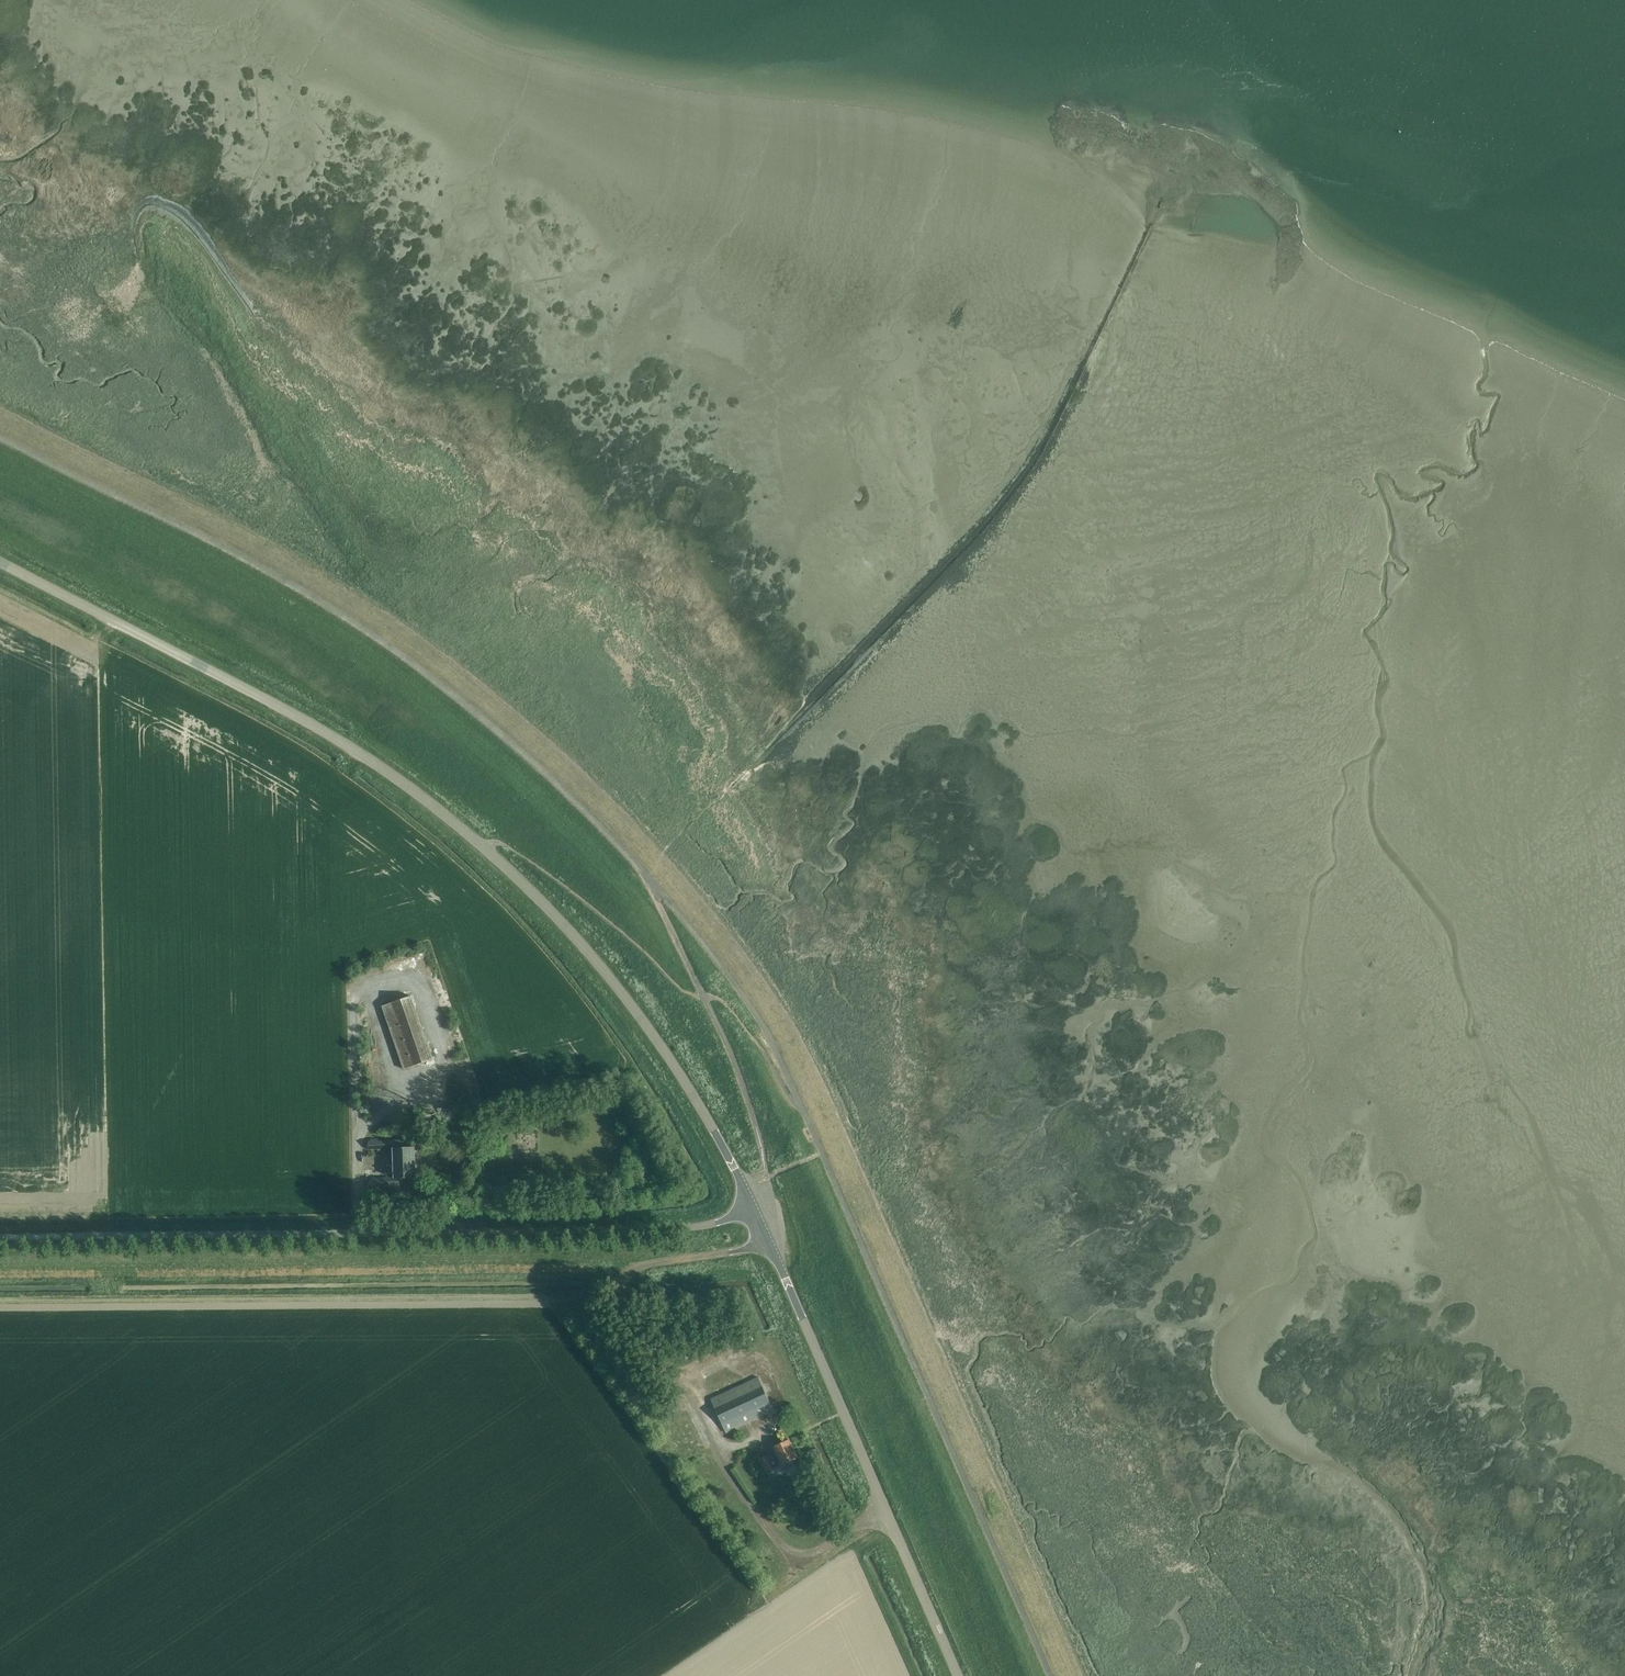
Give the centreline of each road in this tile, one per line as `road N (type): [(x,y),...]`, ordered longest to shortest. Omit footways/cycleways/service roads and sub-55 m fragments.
road 1 (unclassified): [(752,1208),(641,1020),(549,909),(484,847),(332,737),(0,562)]
road 2 (unclassified): [(0,1238),(663,1230),(721,1222),(752,1208)]
road 3 (unclassified): [(958,1675),(752,1208)]

